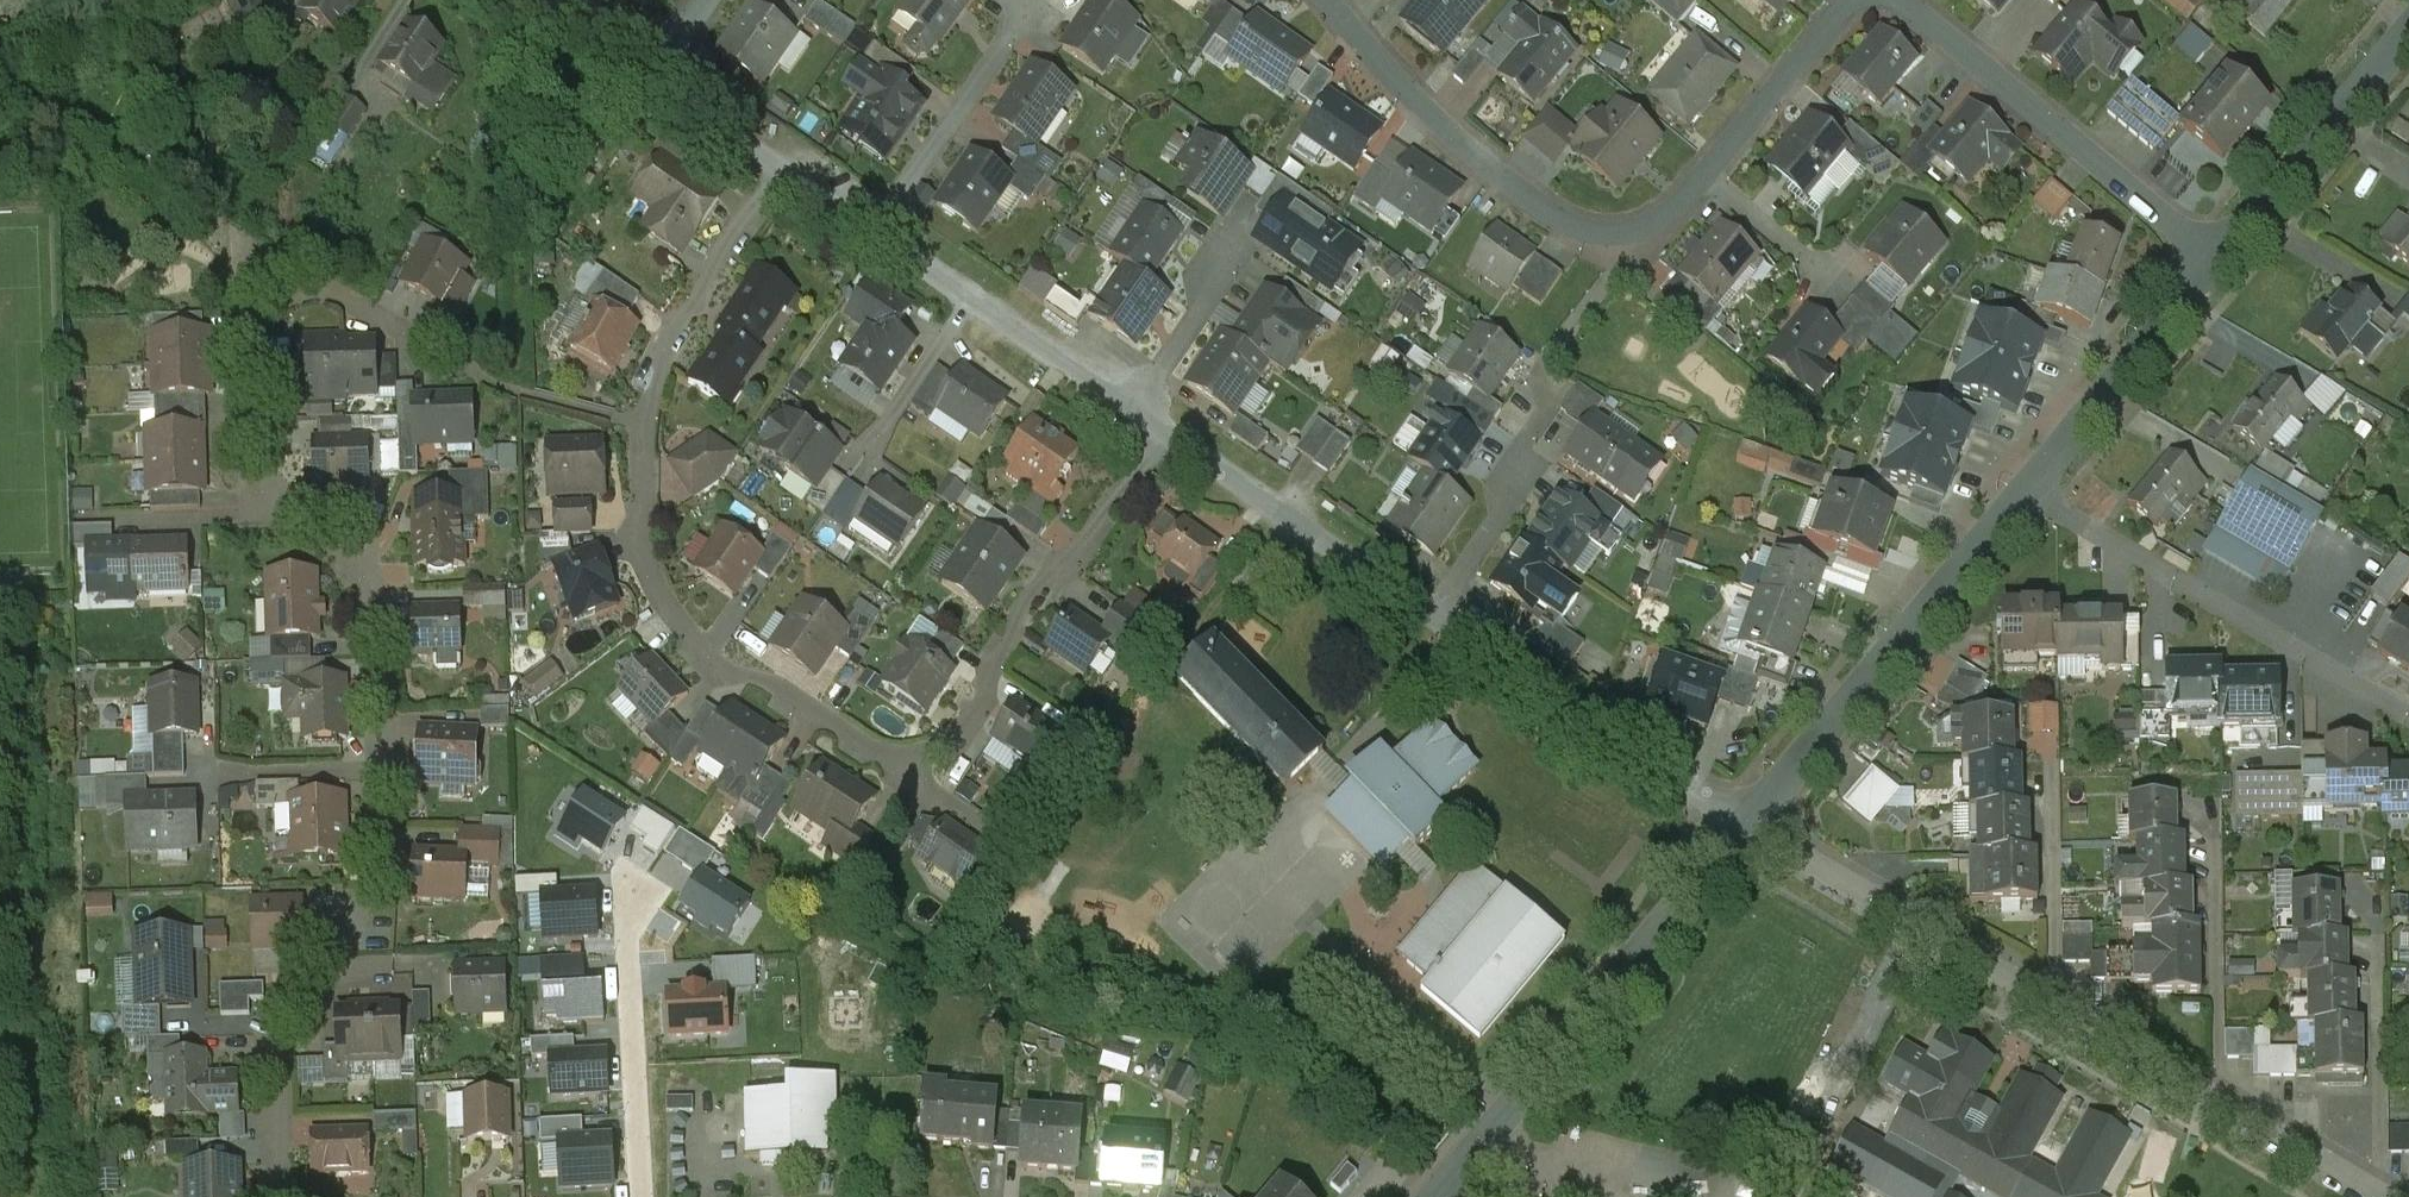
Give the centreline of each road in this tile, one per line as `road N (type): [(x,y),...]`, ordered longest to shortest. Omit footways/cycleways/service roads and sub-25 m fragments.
road 1 (residential): [(784,172),(666,347),(633,417),(634,545),(709,663),(785,691),(917,778),(981,709),(1029,600),(1080,555),(1168,434)]
road 2 (residential): [(282,1196),(286,1022),(379,886),(389,771),(365,583),(251,456),(247,324),(262,284),(301,278),(381,320)]
road 3 (residential): [(1749,821),(2390,1196)]
road 4 (residential): [(1854,0),(1705,175),(1628,248),(1572,228),(1435,120),(1337,0)]
road 5 (residential): [(1437,1196),(1749,821)]
road 6 (residential): [(1749,821),(2034,493)]
road 7 (residential): [(2034,493),(2408,713)]
road 8 (residential): [(2222,259),(1904,0)]
road 9 (residential): [(1435,616),(1749,821)]
road 10 (residential): [(1168,434),(1435,616)]
road 11 (residential): [(2034,493),(2222,259)]
road 12 (residential): [(642,1196),(628,944),(634,898)]
road 13 (residential): [(2222,259),(2408,33)]
road 14 (residential): [(1435,616),(1511,503),(1519,459),(1549,403)]
road 15 (residential): [(784,172),(968,298)]
road 16 (residential): [(968,298),(1131,409)]
road 17 (residential): [(1131,409),(1233,270)]
road 18 (residential): [(646,73),(784,172)]
road 19 (residential): [(968,298),(877,435)]
road 20 (residential): [(540,0),(646,73)]

